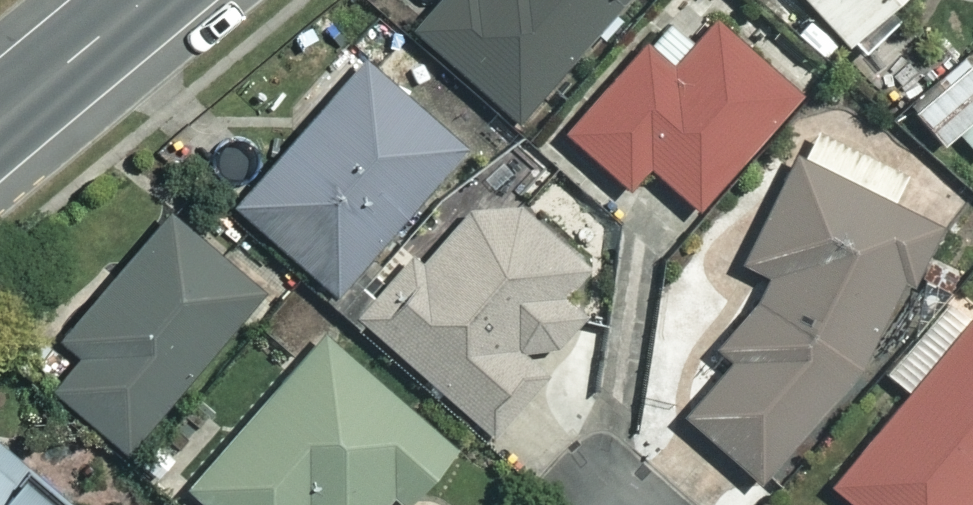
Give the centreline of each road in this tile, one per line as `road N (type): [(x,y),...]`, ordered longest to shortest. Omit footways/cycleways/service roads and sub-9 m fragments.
road 1 (tertiary): [(0,120),(145,0)]

